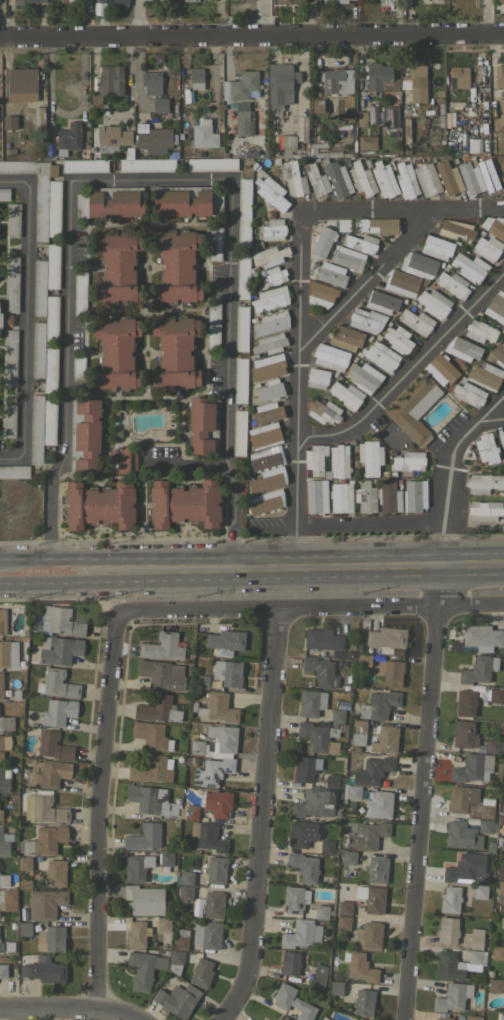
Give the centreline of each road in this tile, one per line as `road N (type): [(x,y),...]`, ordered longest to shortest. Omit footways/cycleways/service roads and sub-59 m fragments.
road 1 (primary): [(0,586),(503,574)]
road 2 (residential): [(0,37),(503,34)]
road 3 (residential): [(409,1019),(439,575)]
road 4 (residential): [(227,1019),(251,974),(278,607)]
road 5 (residential): [(101,1008),(101,793),(122,613)]
road 6 (primary): [(440,552),(51,557)]
road 7 (residential): [(503,605),(122,613)]
road 8 (residential): [(0,1007),(101,1008),(123,1019)]

